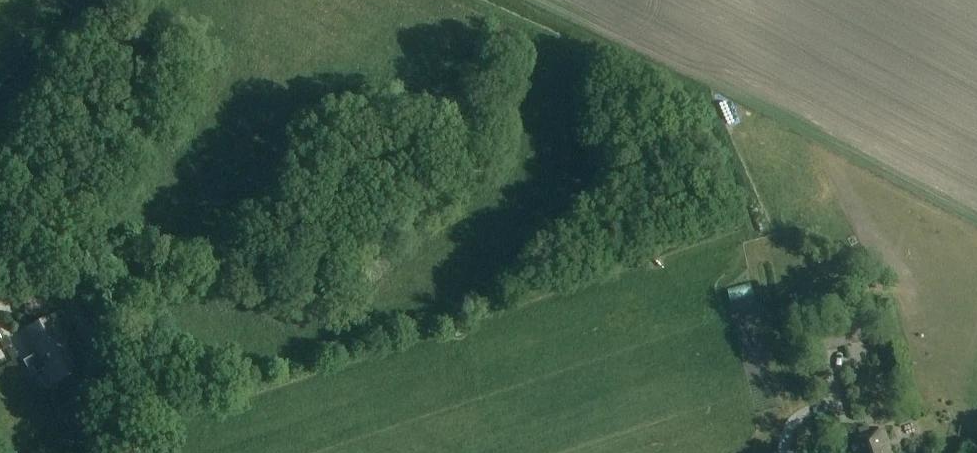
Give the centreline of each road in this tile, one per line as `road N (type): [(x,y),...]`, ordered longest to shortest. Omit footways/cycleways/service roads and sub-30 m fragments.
road 1 (unclassified): [(132,452),(96,350),(66,302),(0,254)]

